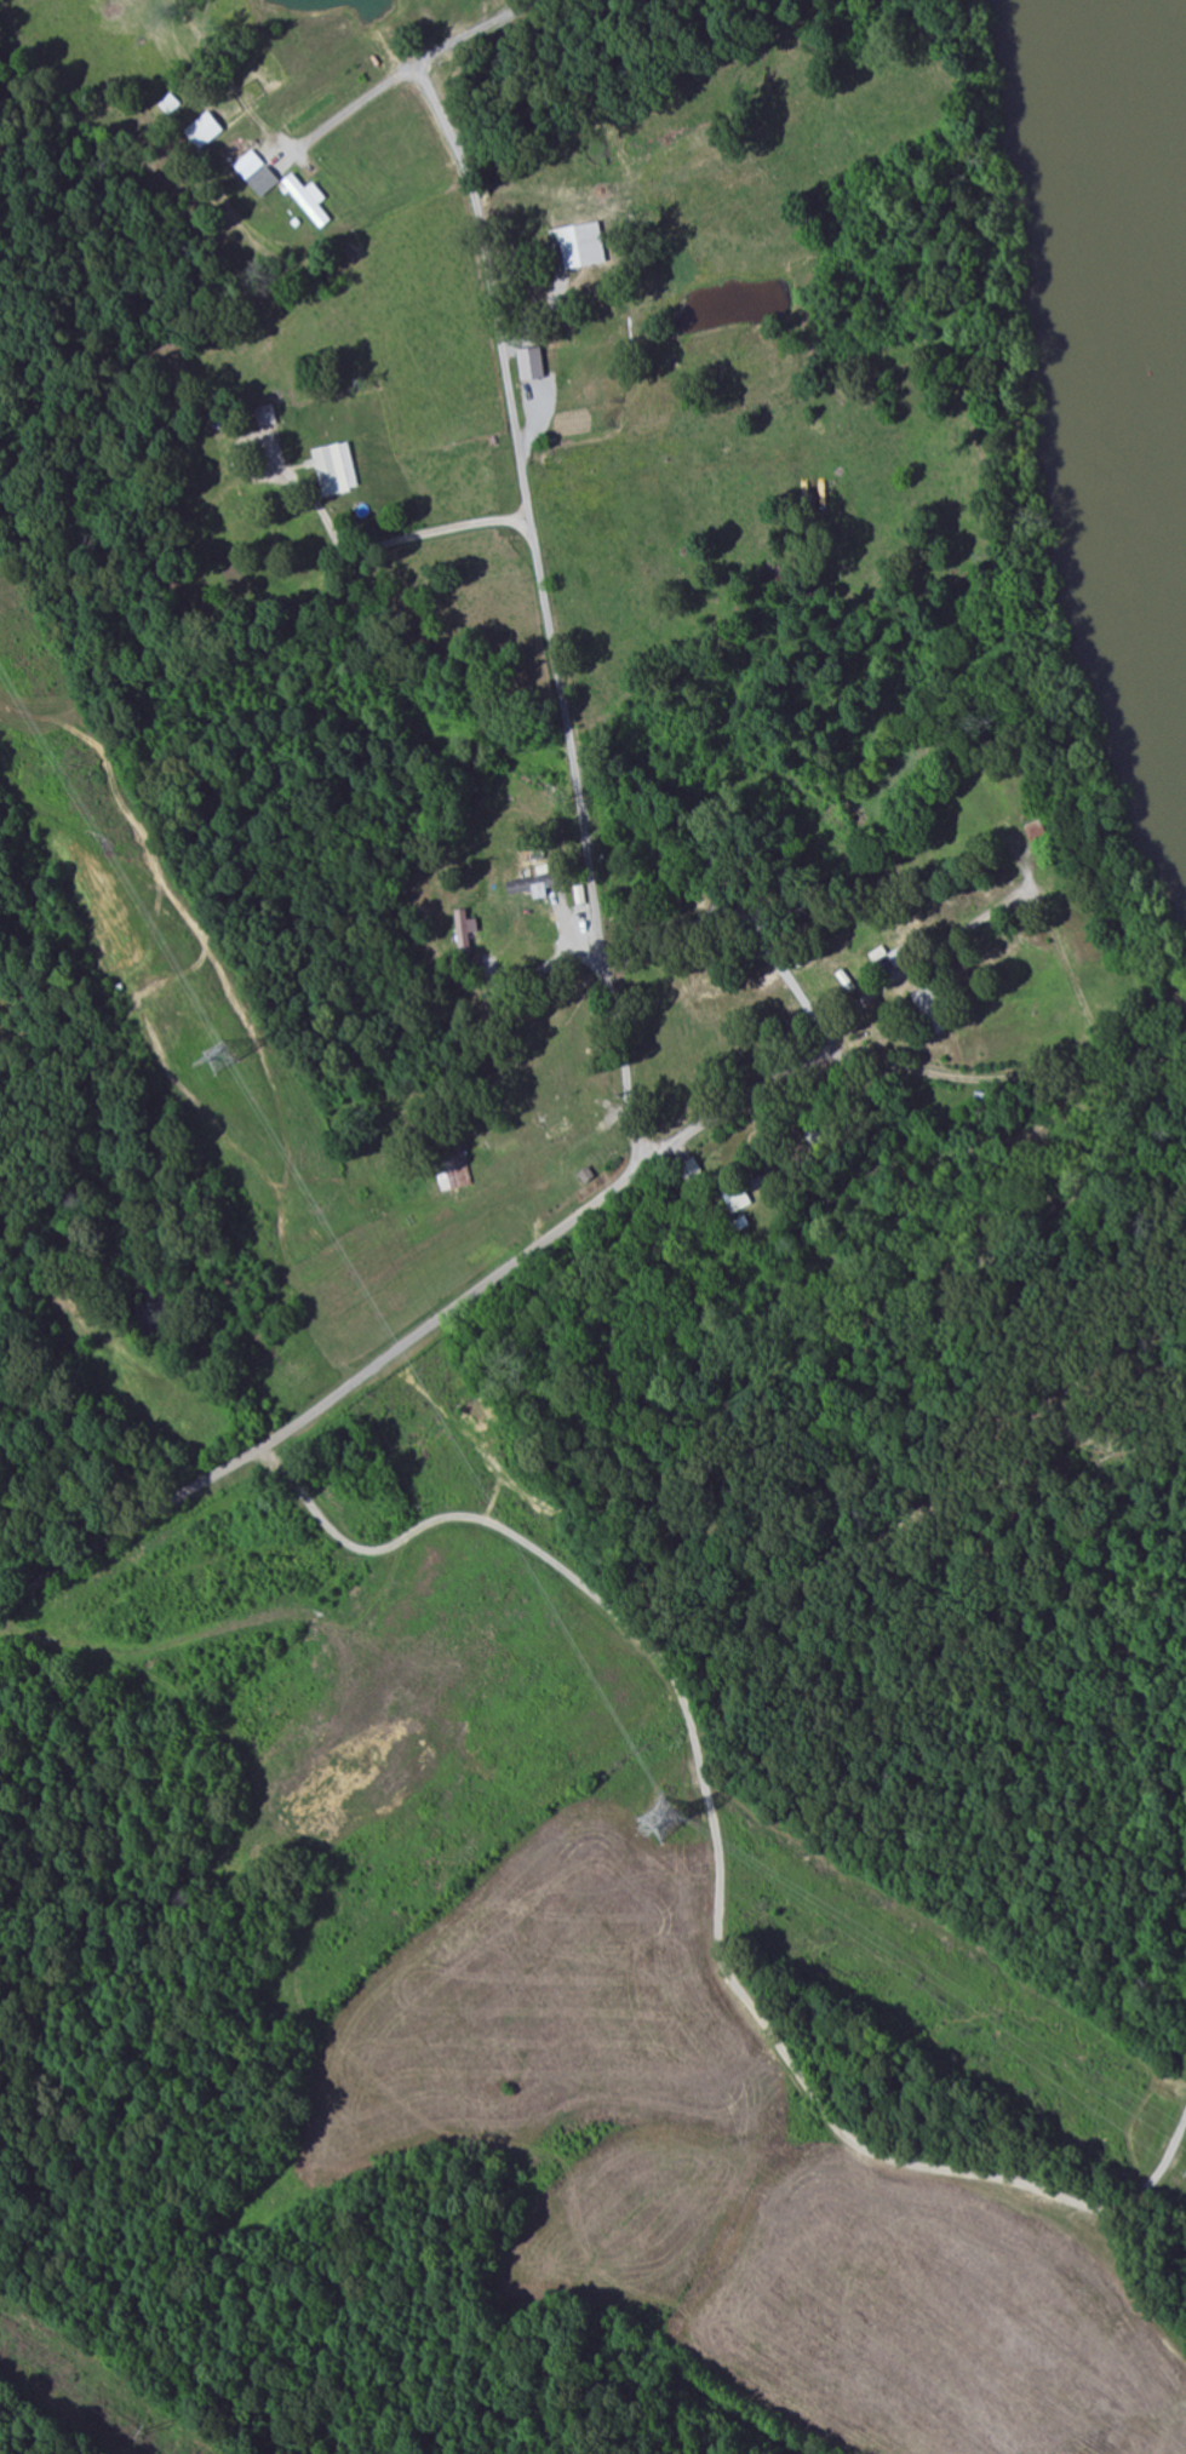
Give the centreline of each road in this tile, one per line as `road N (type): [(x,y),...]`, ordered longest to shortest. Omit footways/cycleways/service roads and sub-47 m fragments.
road 1 (tertiary): [(0,1599),(262,1451),(714,1120),(810,1068)]

